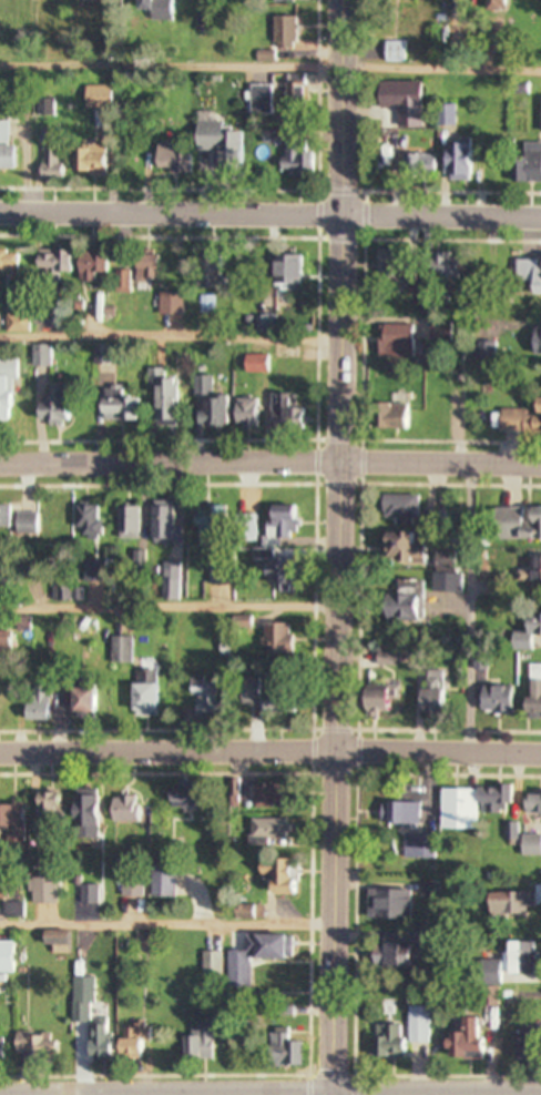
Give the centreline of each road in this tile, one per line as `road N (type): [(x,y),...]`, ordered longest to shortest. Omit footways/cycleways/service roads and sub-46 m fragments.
road 1 (tertiary): [(330,1094),(338,0)]
road 2 (residential): [(0,215),(540,222)]
road 3 (residential): [(540,761),(0,755)]
road 4 (residential): [(540,468),(0,467)]

